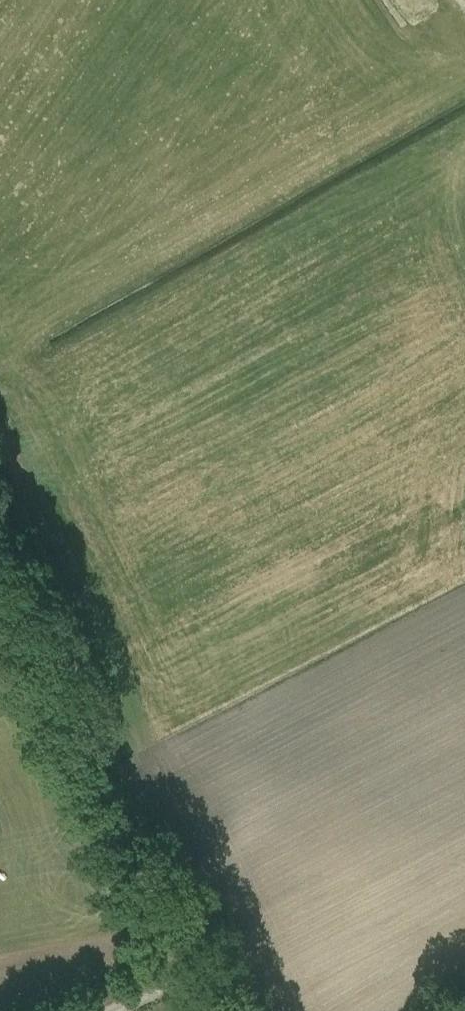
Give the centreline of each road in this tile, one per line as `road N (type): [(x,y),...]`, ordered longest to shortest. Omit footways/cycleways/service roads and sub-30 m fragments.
road 1 (track): [(0,586),(155,873),(208,1010)]

